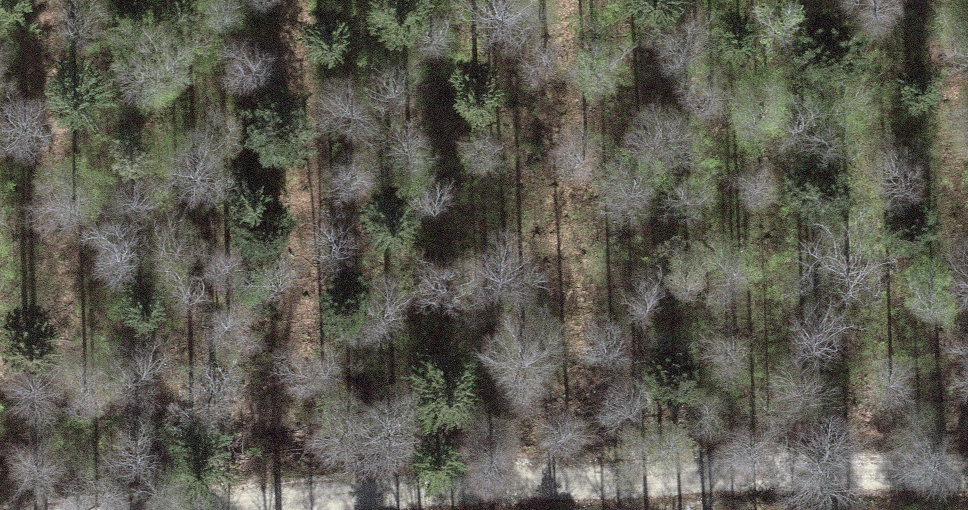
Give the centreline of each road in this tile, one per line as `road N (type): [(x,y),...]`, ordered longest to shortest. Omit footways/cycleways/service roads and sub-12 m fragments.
road 1 (track): [(0,370),(716,509)]
road 2 (track): [(967,472),(604,484),(278,509)]

